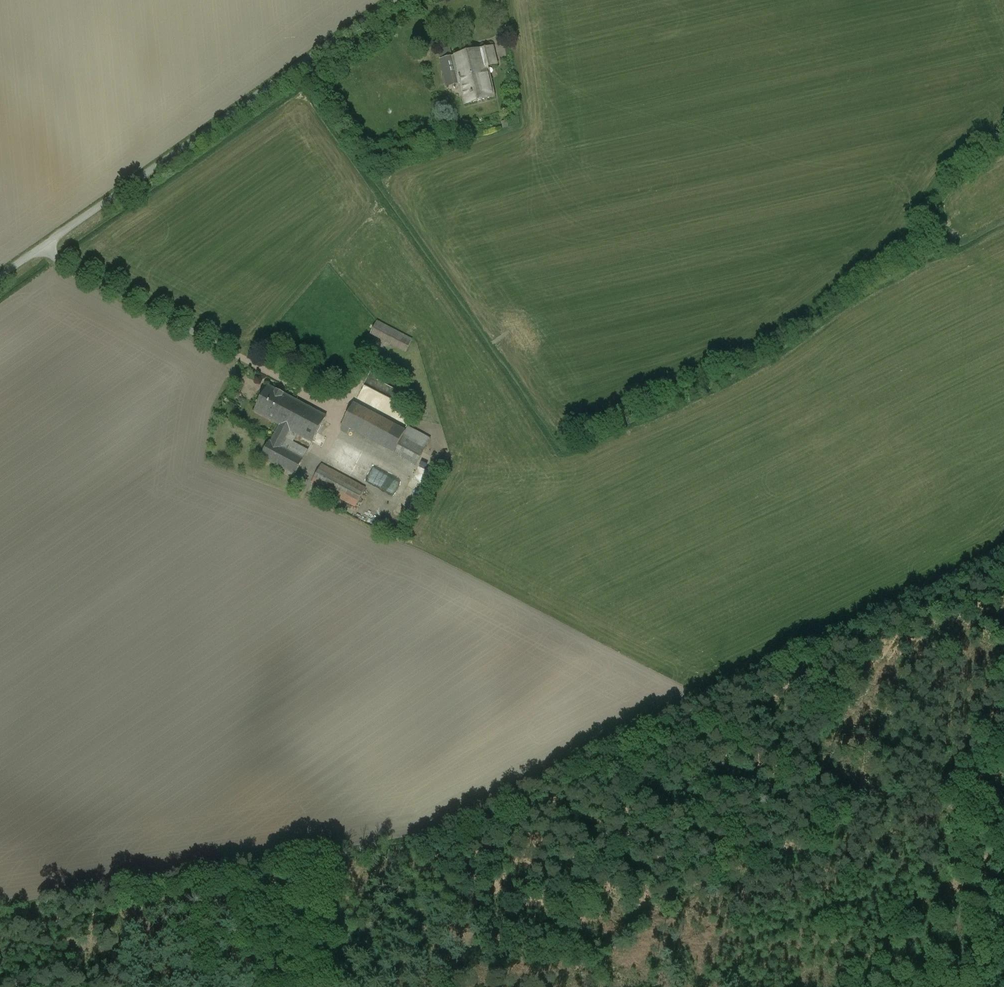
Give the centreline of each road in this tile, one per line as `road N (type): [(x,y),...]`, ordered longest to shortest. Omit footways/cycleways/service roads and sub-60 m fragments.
road 1 (unclassified): [(0,277),(394,0)]

